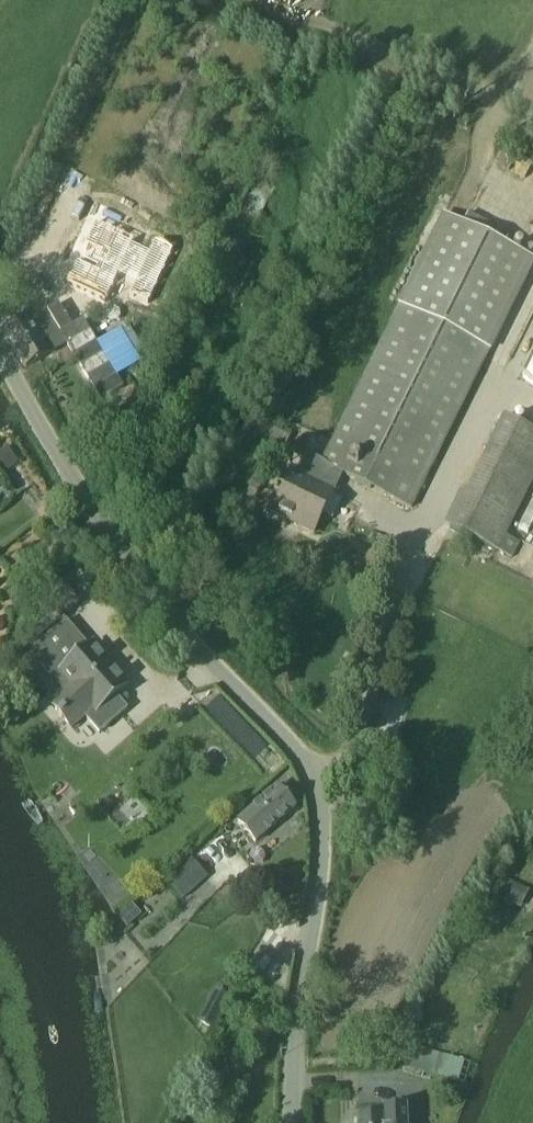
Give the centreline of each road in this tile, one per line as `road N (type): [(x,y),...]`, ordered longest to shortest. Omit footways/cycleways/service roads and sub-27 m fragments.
road 1 (unclassified): [(294,1122),(295,1019),(322,825),(312,787),(299,757),(143,584),(0,353)]

